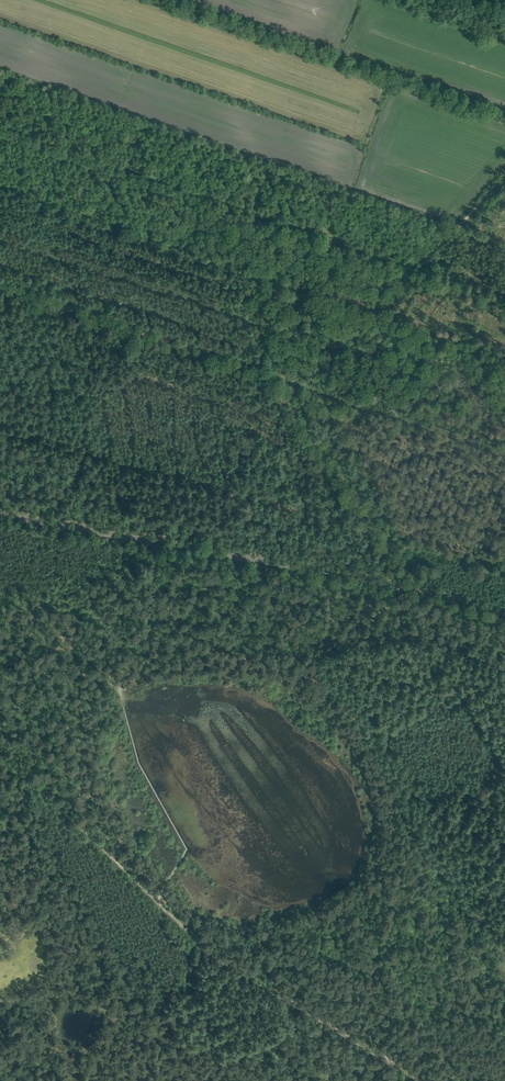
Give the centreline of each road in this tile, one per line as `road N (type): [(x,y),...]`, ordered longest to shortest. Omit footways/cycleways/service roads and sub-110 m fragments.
road 1 (tertiary): [(504,608),(0,513)]
road 2 (track): [(504,780),(385,580)]

